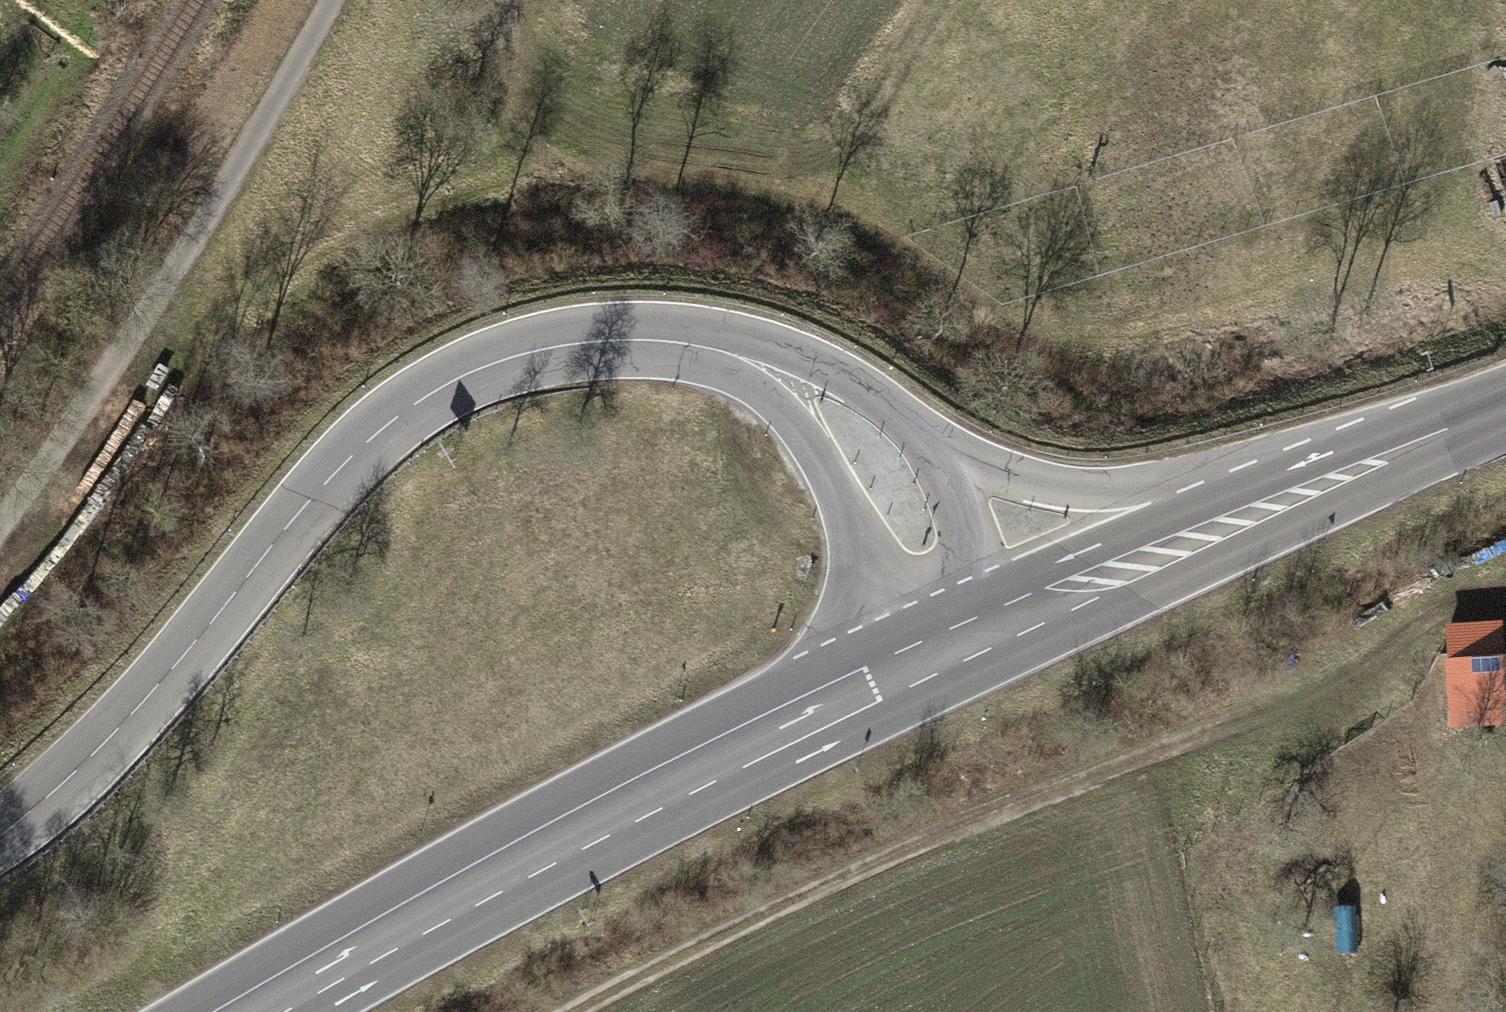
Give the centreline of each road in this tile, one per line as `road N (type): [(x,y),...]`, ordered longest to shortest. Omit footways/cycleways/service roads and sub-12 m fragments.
road 1 (tertiary): [(872,442),(845,406),(737,359),(636,336),(500,357),(411,402),(311,503),(180,670),(75,783),(0,837)]
road 2 (track): [(566,1011),(754,903),(1440,611)]
road 3 (primary): [(977,634),(580,836),(275,1011)]
road 4 (track): [(0,540),(187,260),(339,0)]
road 5 (tertiary): [(1255,512),(1049,493),(872,442)]
road 6 (primary): [(1255,512),(977,634)]
road 7 (primary): [(1505,403),(1255,512)]
road 8 (tertiary): [(977,634),(923,509),(872,442)]

